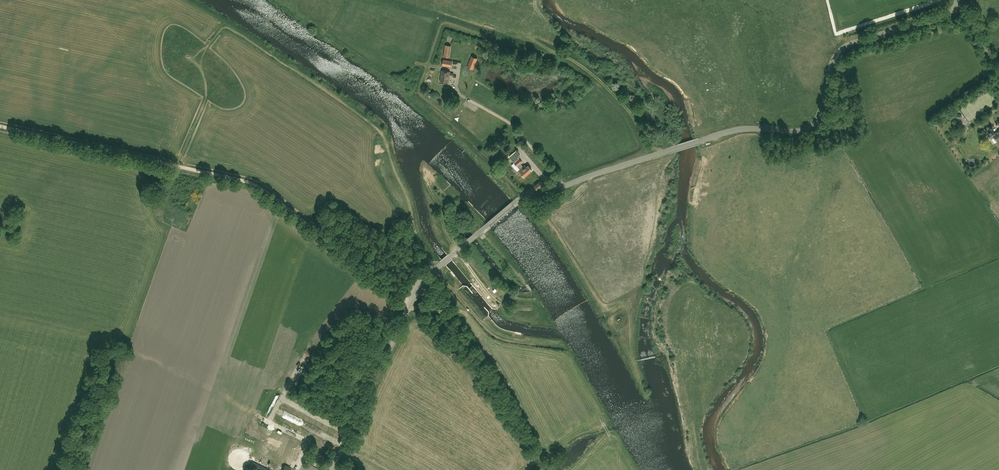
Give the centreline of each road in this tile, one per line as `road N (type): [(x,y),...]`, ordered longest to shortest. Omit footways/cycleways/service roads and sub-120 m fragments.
road 1 (unclassified): [(331,469),(420,286),(520,198),(735,130),(806,130),(818,121),(843,48),(962,6)]
road 2 (track): [(179,167),(256,185),(411,302)]
road 3 (track): [(126,349),(307,443),(301,458),(326,469)]
road 4 (track): [(0,126),(179,167)]
road 5 (track): [(578,181),(547,218),(607,315)]
road 6 (track): [(126,349),(85,469)]

